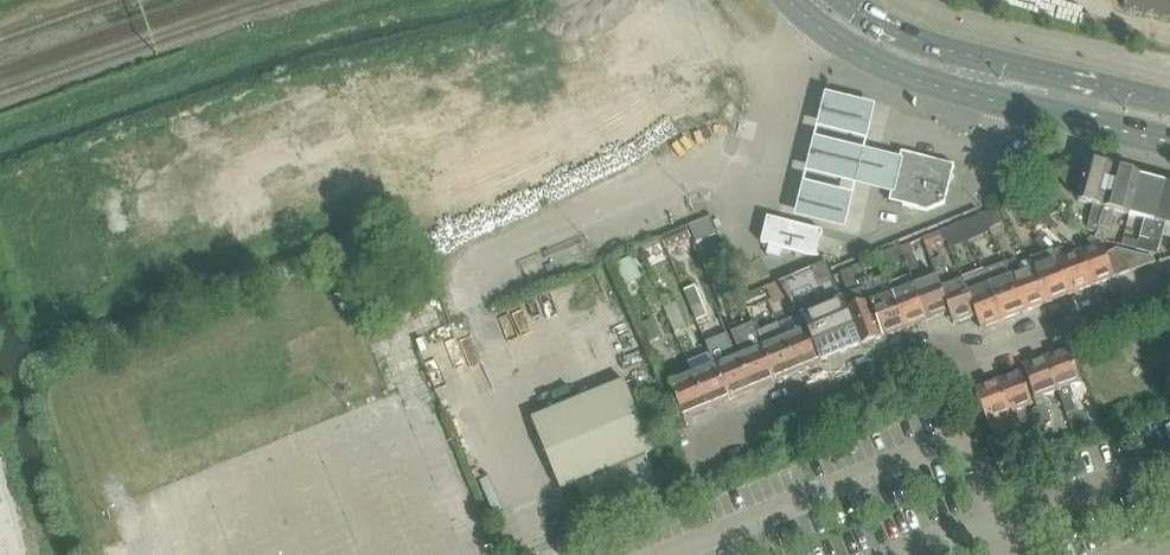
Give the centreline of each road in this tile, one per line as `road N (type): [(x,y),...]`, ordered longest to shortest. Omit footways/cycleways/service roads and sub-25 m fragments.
road 1 (residential): [(1169,289),(994,351),(920,346),(699,436)]
road 2 (tertiary): [(794,0),(859,51),(941,86),(1169,143)]
road 3 (tertiary): [(1169,104),(946,49),(849,0)]

